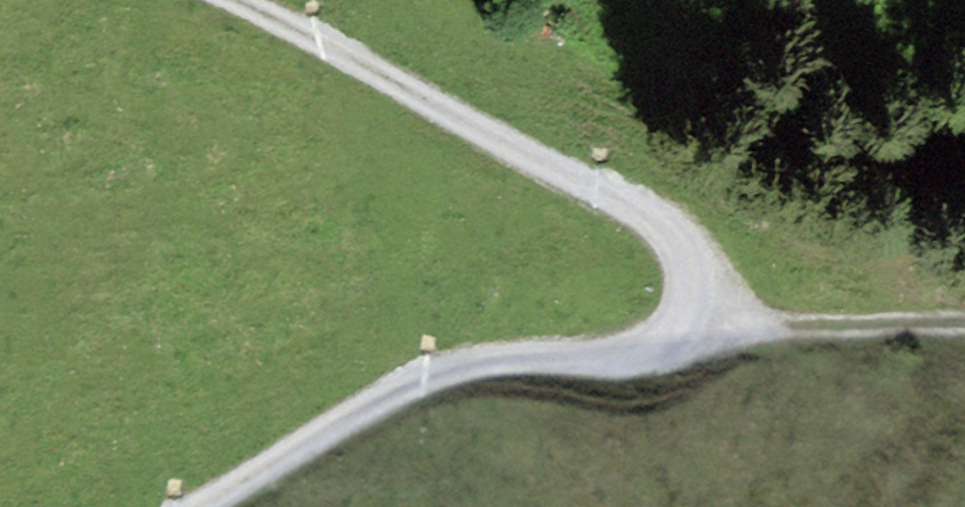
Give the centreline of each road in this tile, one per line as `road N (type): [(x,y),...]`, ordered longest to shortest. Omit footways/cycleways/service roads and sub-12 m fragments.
road 1 (unclassified): [(202,506),(426,377),(514,356),(636,349),(671,331),(689,297),(684,253),(644,214),(232,0)]
road 2 (track): [(683,315),(785,328),(964,324)]

